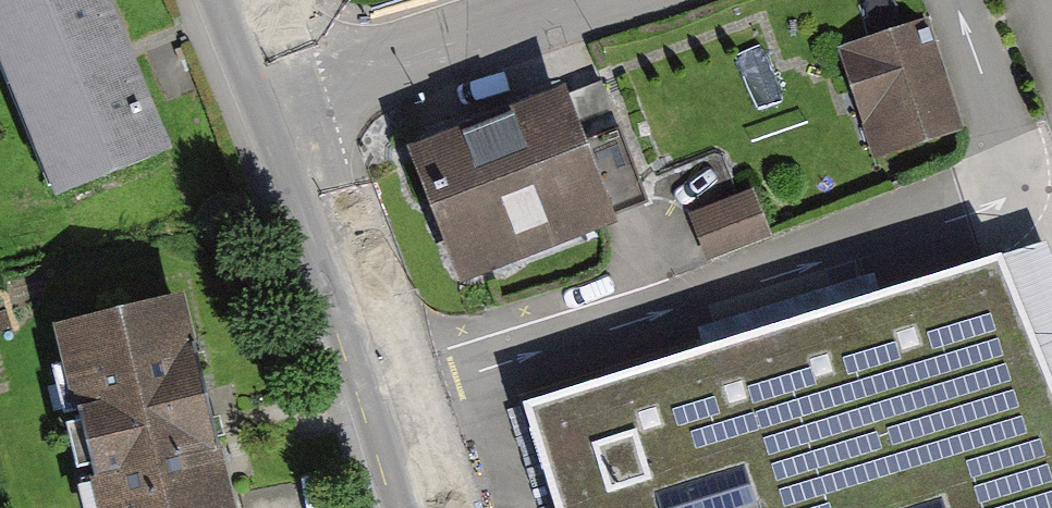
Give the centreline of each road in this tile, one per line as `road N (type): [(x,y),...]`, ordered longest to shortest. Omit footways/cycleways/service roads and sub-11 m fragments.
road 1 (tertiary): [(422,507),(288,92)]
road 2 (residential): [(572,0),(288,92)]

